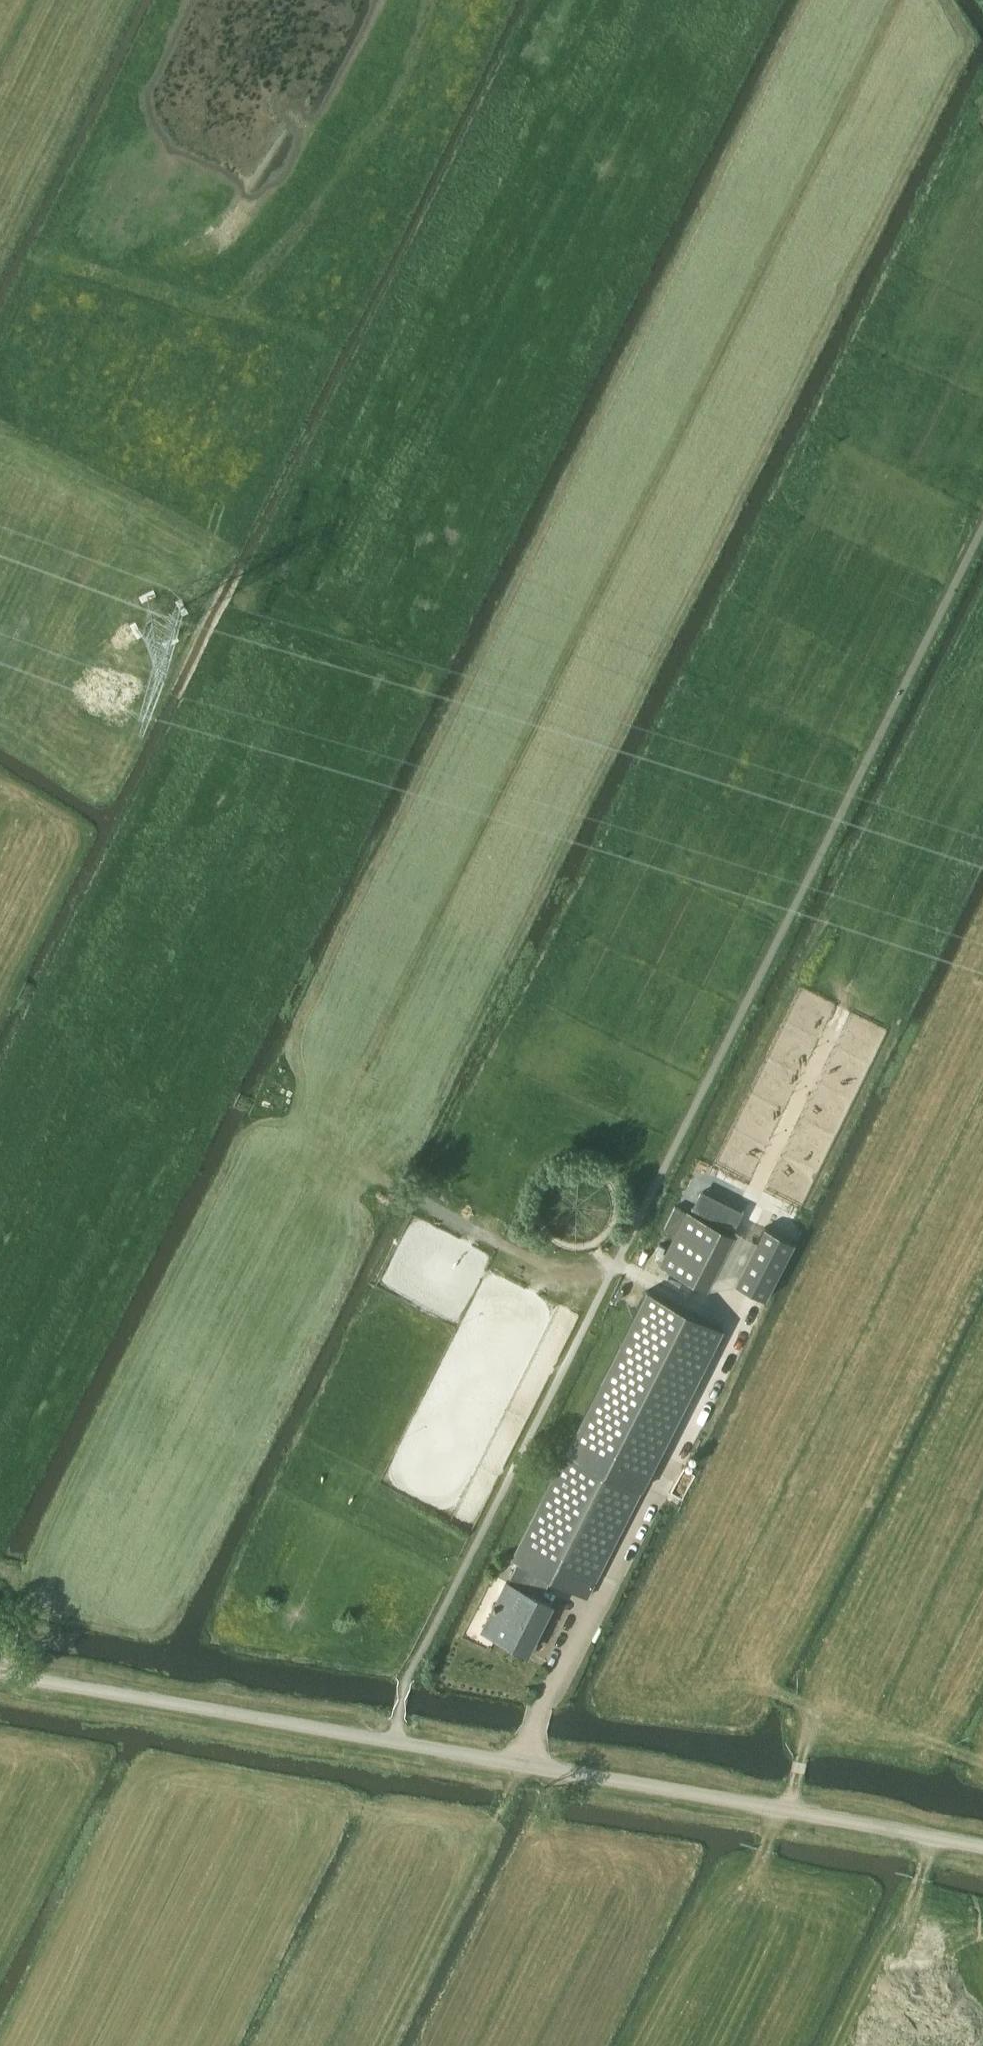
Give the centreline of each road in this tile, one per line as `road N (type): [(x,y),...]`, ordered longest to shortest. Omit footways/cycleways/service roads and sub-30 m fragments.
road 1 (unclassified): [(982,1848),(0,1674)]
road 2 (track): [(762,1863),(819,1718),(972,1759),(982,1742)]
road 3 (track): [(520,1889),(558,1771)]
road 4 (track): [(894,1952),(930,1838)]

